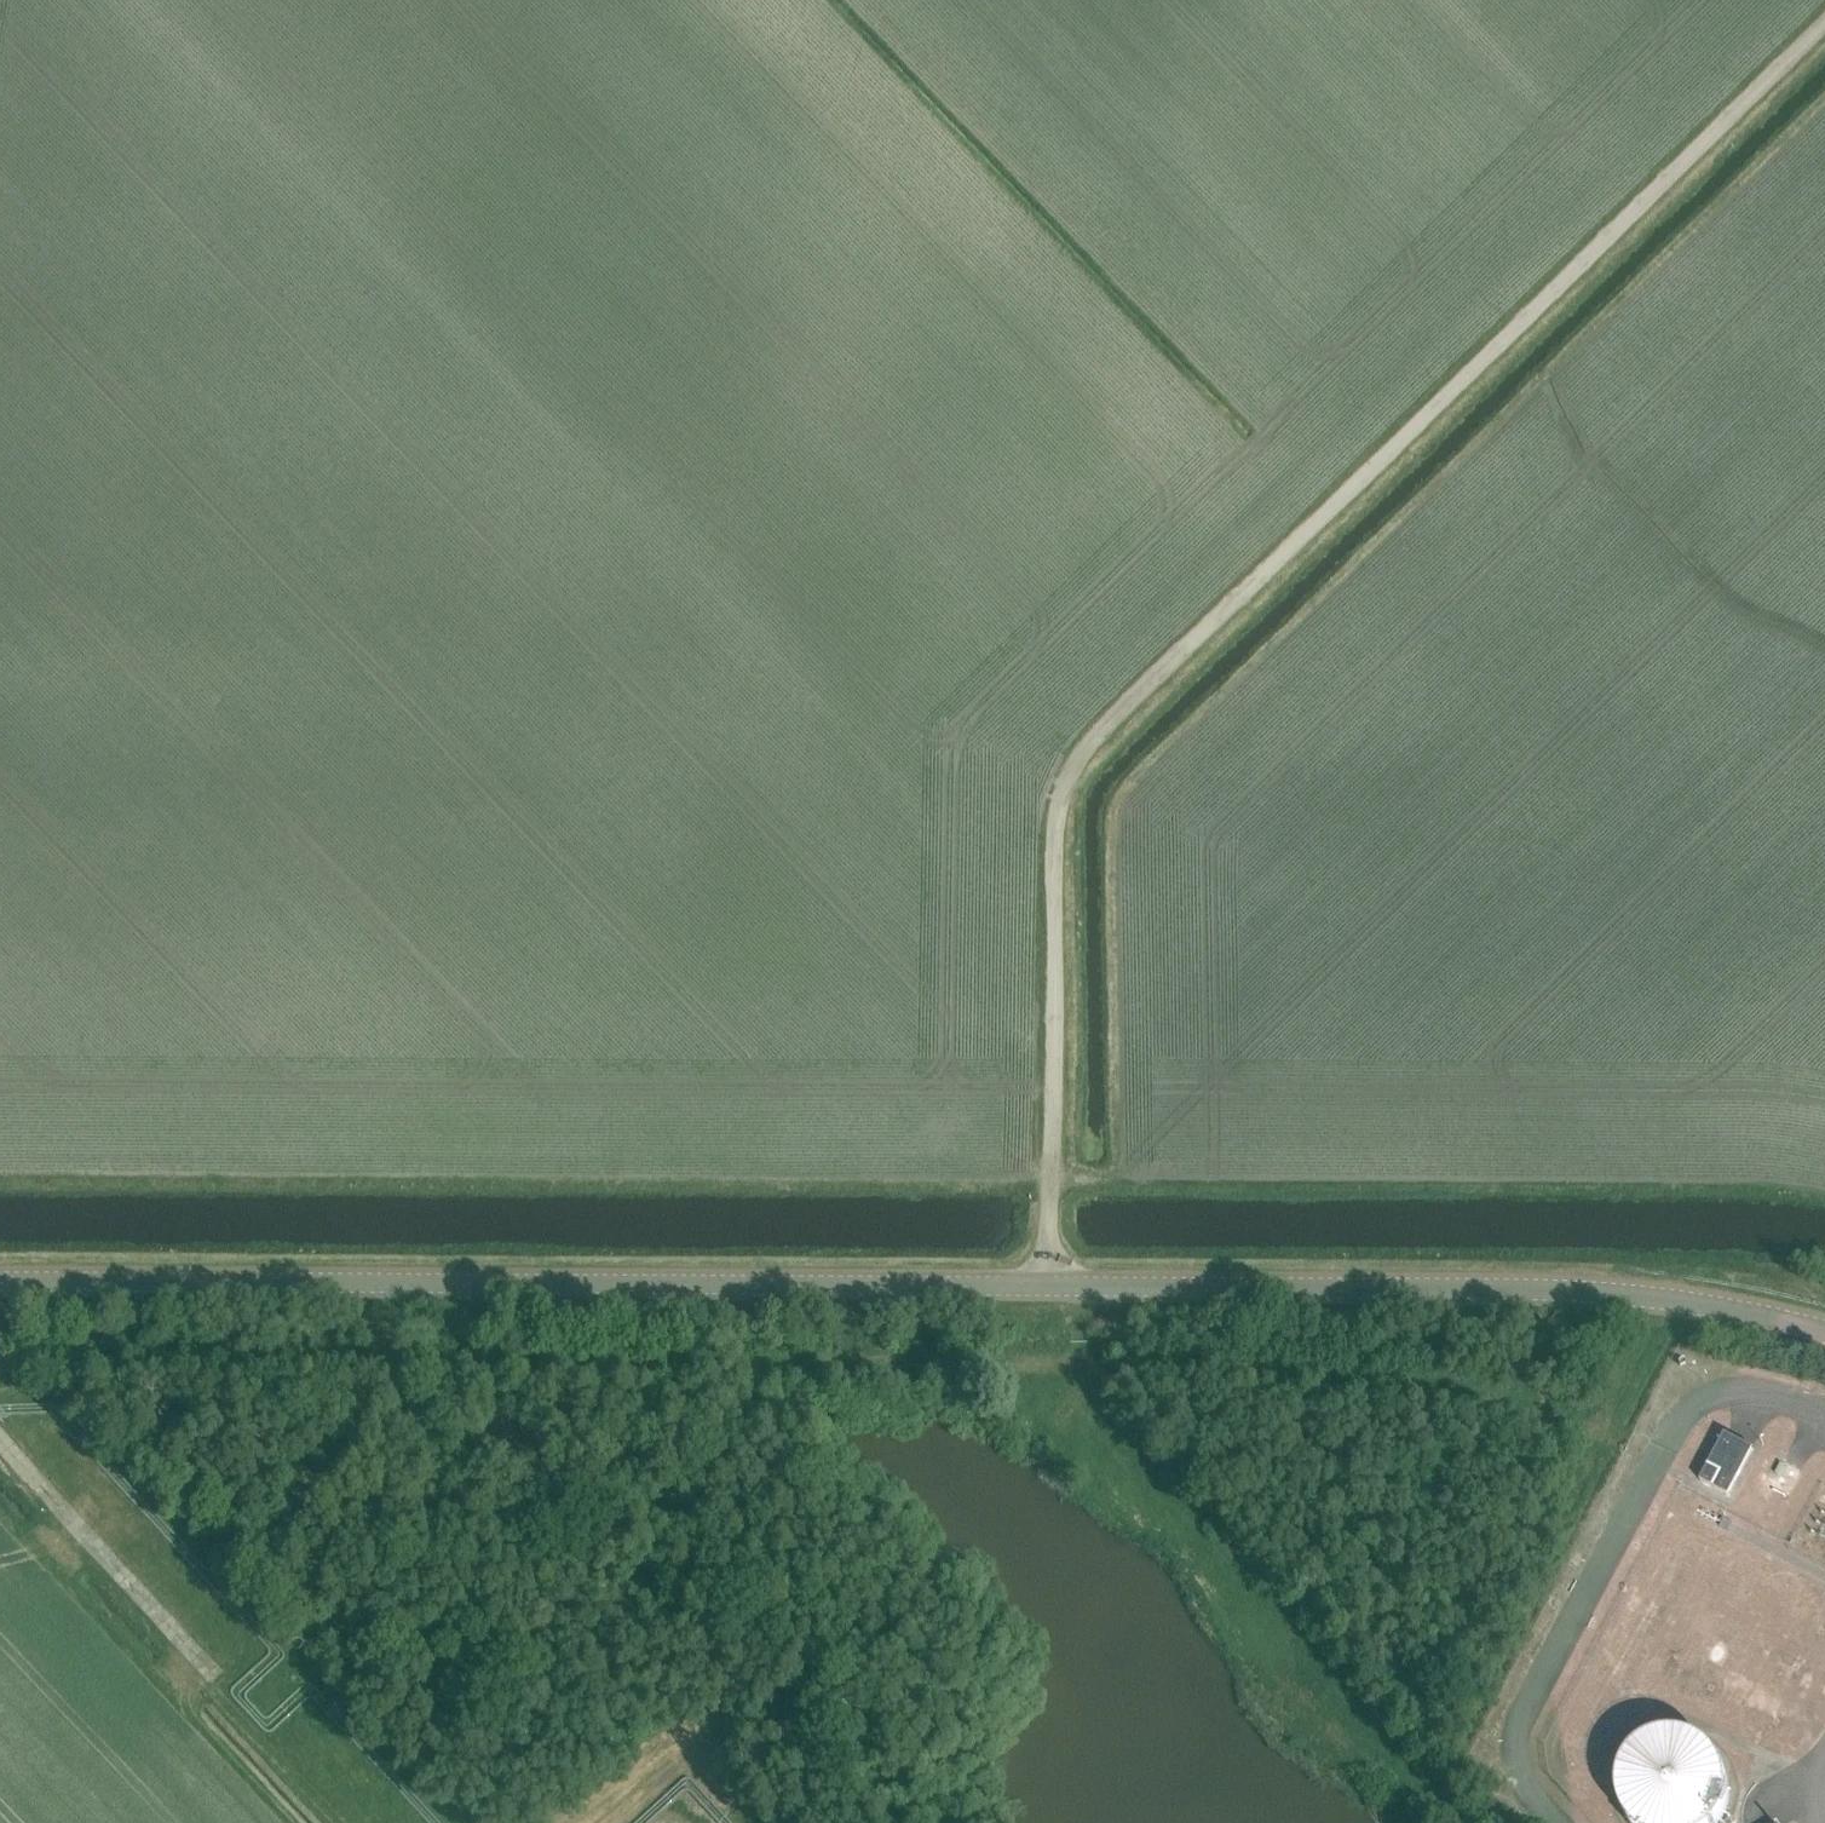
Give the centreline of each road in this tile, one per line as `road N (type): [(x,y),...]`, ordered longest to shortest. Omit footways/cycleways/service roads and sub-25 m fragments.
road 1 (unclassified): [(0,1282),(1564,1289),(1668,1298),(1824,1332)]
road 2 (track): [(0,1440),(206,1671)]

